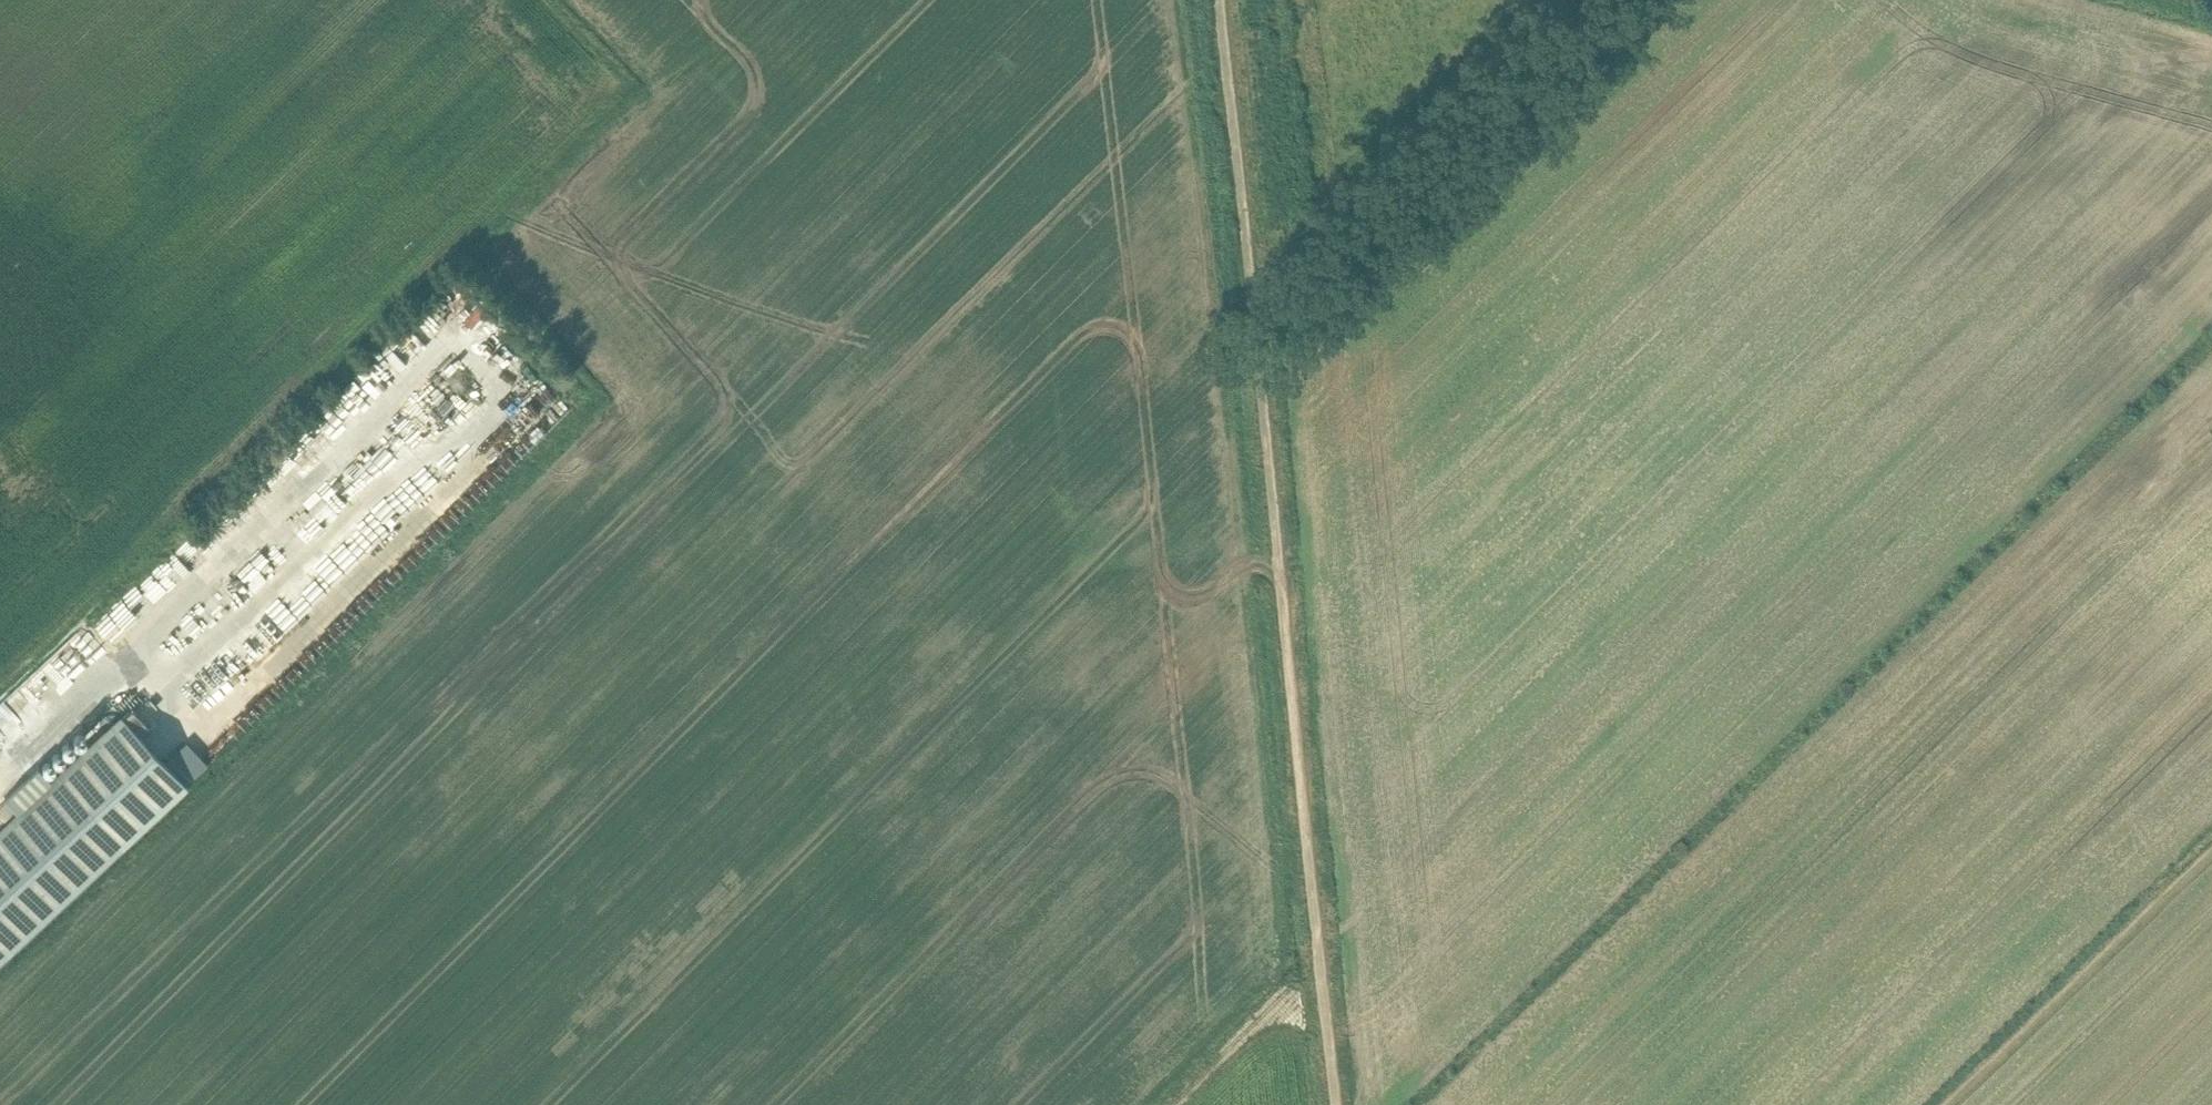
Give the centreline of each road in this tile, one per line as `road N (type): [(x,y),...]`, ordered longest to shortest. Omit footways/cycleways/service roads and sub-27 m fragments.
road 1 (unclassified): [(1321,969),(1215,0)]
road 2 (track): [(1321,969),(1337,1104)]

